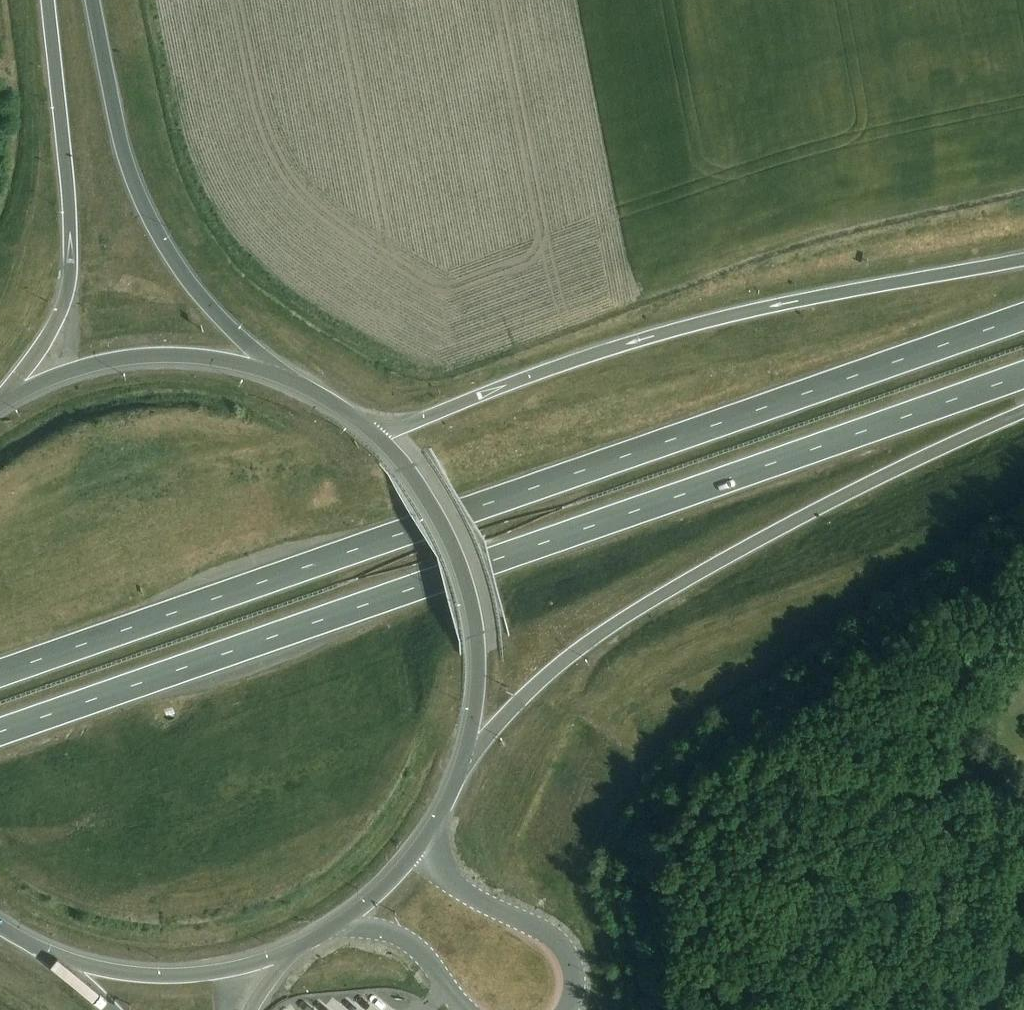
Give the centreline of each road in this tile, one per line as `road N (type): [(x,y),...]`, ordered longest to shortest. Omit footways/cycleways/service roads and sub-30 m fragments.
road 1 (trunk): [(0,732),(1023,374)]
road 2 (trunk): [(1023,317),(0,674)]
road 3 (trunk): [(460,775),(535,686),(605,631),(819,507),(1023,408)]
road 4 (trunk): [(1023,256),(654,336),(376,435)]
road 5 (trunk): [(289,380),(198,294),(147,214),(116,122),(92,0)]
road 6 (trunk): [(49,0),(71,266),(60,321),(0,403)]
road 7 (trunk): [(460,775),(479,683),(470,590),(434,505),(376,435)]
road 8 (trunk): [(289,380),(209,358),(127,358),(48,379),(0,404)]
road 9 (trunk): [(44,952),(91,968),(191,976),(291,952)]
road 10 (unclassified): [(566,1009),(574,976),(563,948),(449,883),(428,836)]
road 11 (unclassified): [(339,926),(406,939),(461,1009)]
road 12 (trunk): [(339,926),(385,888),(428,836)]

